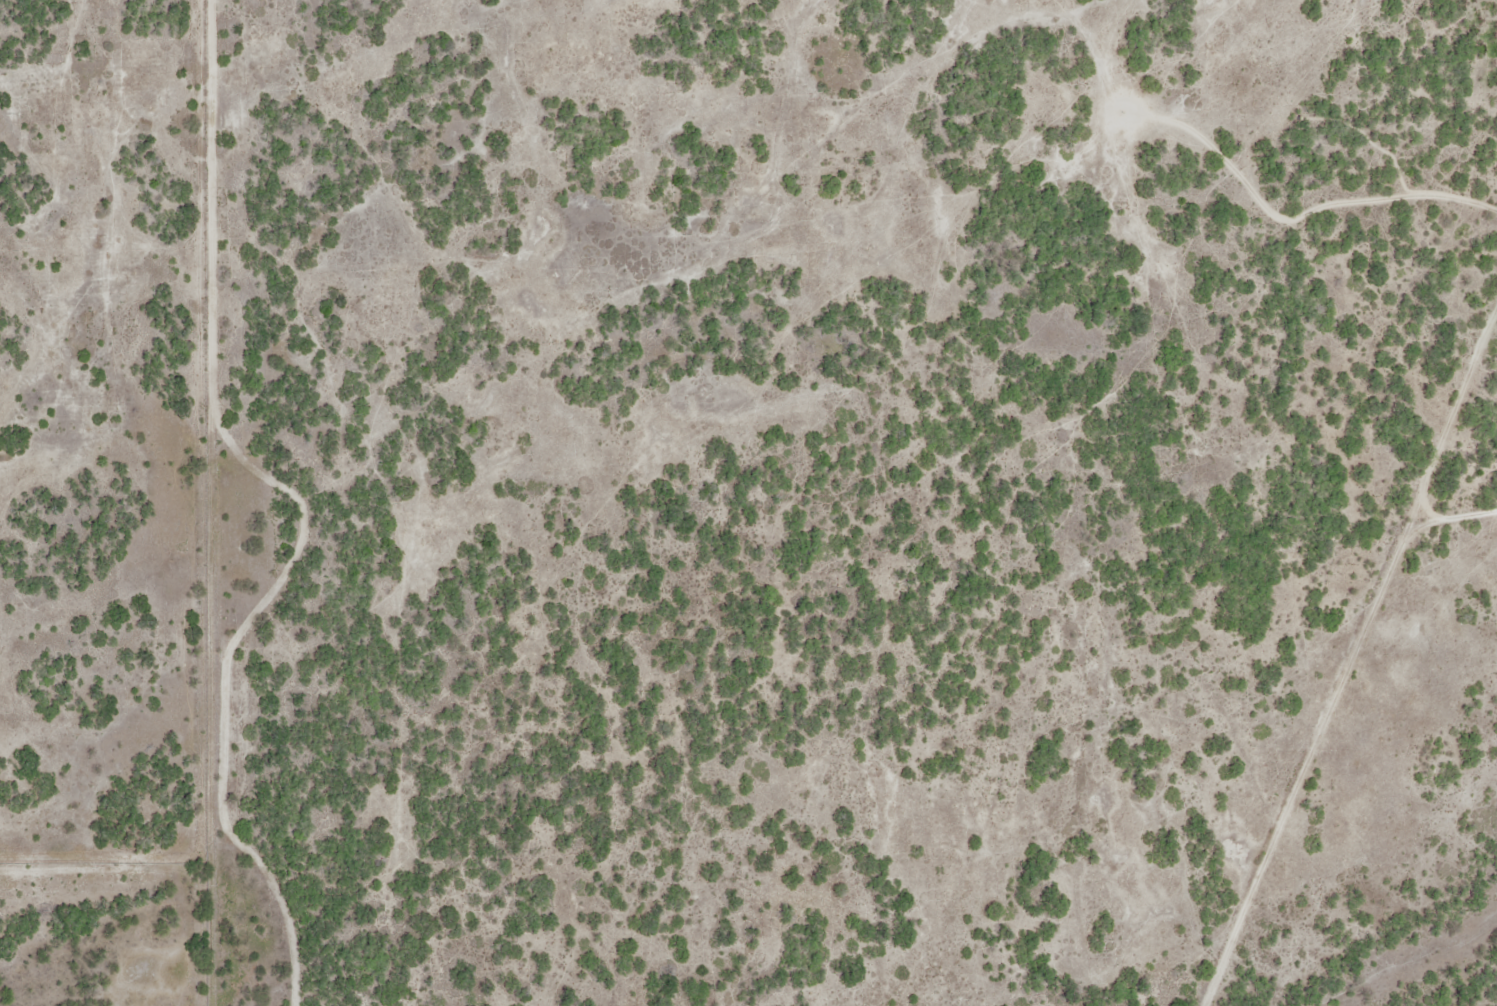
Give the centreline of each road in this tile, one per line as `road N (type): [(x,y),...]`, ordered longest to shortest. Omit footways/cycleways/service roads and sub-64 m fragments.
road 1 (residential): [(1270,594),(1496,542)]

